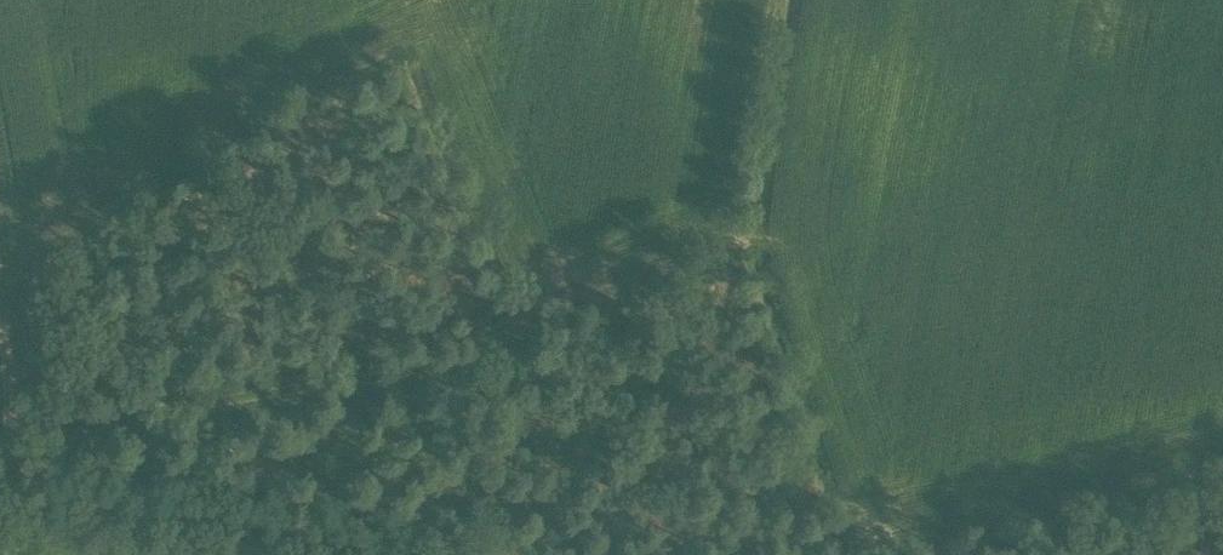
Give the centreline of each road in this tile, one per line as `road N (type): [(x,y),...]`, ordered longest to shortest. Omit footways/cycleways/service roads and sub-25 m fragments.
road 1 (track): [(0,305),(13,397),(0,440)]

